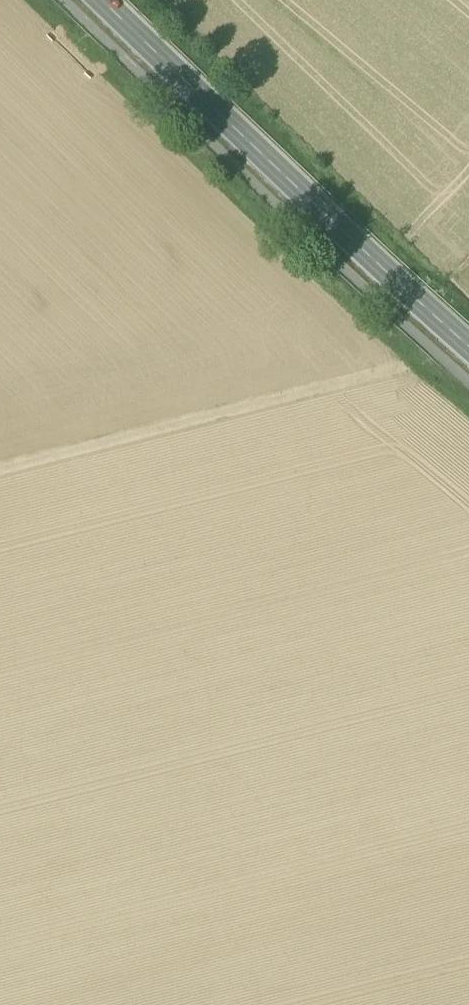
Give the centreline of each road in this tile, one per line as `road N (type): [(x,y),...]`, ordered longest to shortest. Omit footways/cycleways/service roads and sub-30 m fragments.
road 1 (secondary): [(94,0),(468,351)]
road 2 (track): [(0,488),(402,385)]

